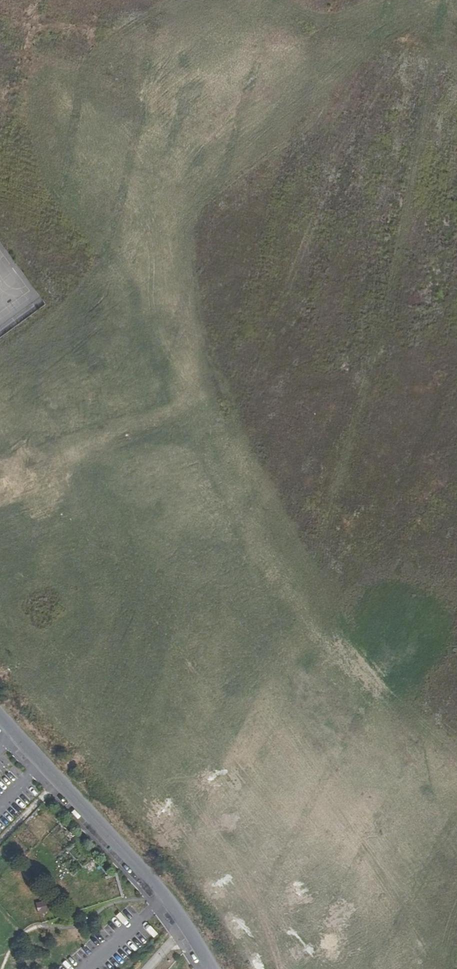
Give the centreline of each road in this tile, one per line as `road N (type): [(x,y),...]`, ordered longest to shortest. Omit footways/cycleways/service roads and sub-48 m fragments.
road 1 (residential): [(212,968),(164,895),(0,718)]

